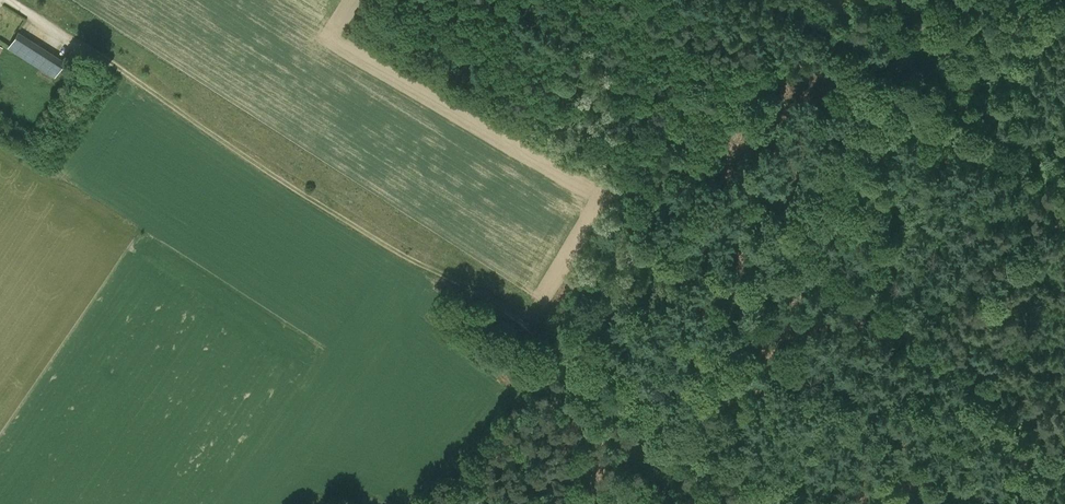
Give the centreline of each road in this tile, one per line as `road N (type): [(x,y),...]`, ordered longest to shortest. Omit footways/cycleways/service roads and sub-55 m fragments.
road 1 (track): [(871,109),(827,189),(813,225),(814,251),(838,279),(1064,451)]
road 2 (track): [(644,503),(682,441),(766,503)]

